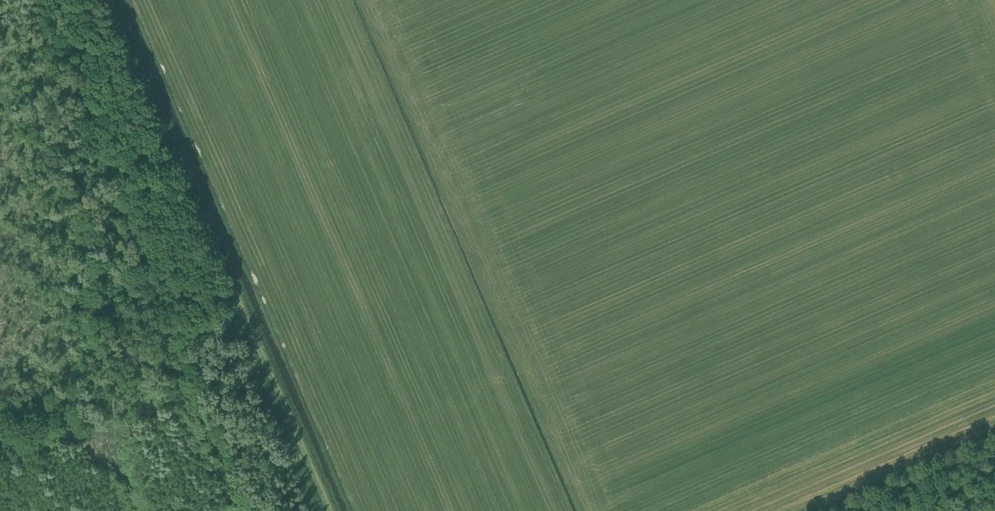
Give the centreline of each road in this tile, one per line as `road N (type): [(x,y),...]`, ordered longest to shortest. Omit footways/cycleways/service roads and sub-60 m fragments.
road 1 (track): [(108,0),(331,510)]

